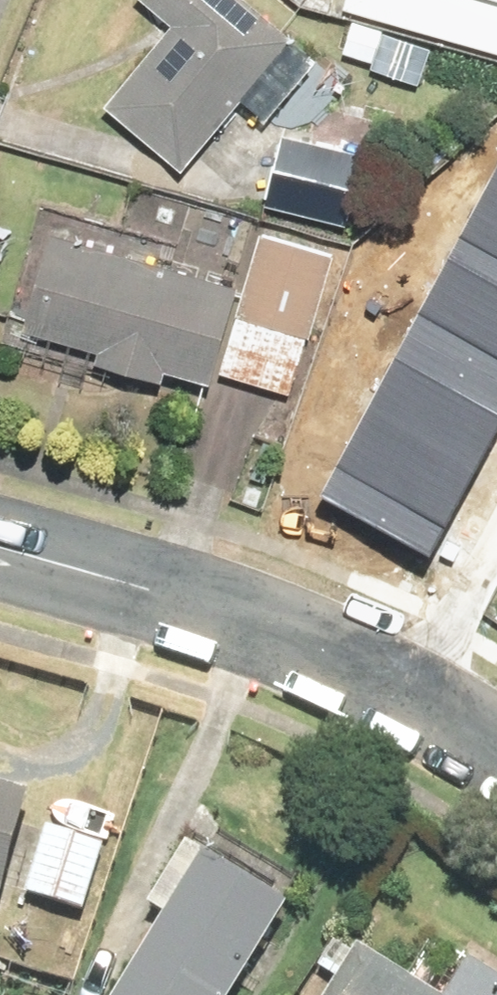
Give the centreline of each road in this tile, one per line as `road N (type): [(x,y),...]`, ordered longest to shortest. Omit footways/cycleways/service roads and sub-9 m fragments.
road 1 (residential): [(496,746),(307,631),(0,530)]

